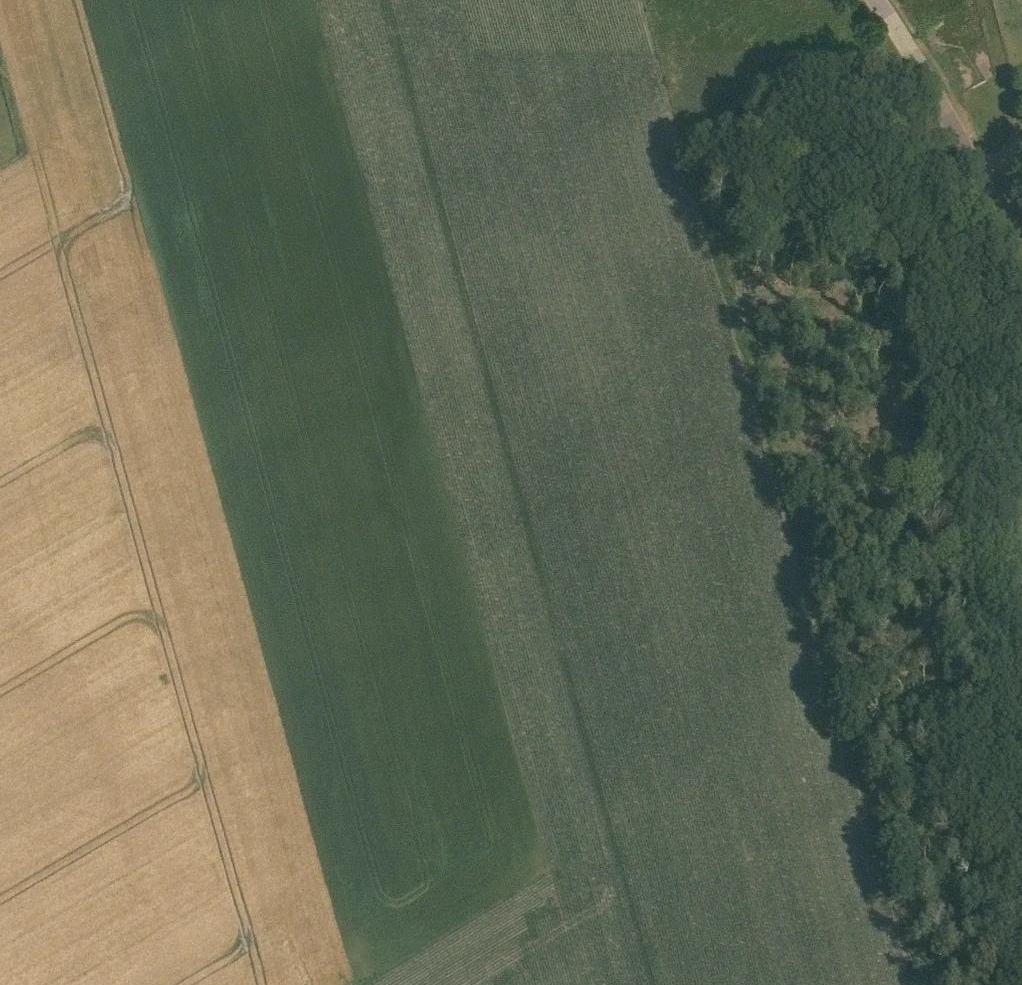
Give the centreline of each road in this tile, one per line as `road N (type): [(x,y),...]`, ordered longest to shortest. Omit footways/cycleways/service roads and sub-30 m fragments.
road 1 (tertiary): [(1021,266),(950,123),(873,0)]

